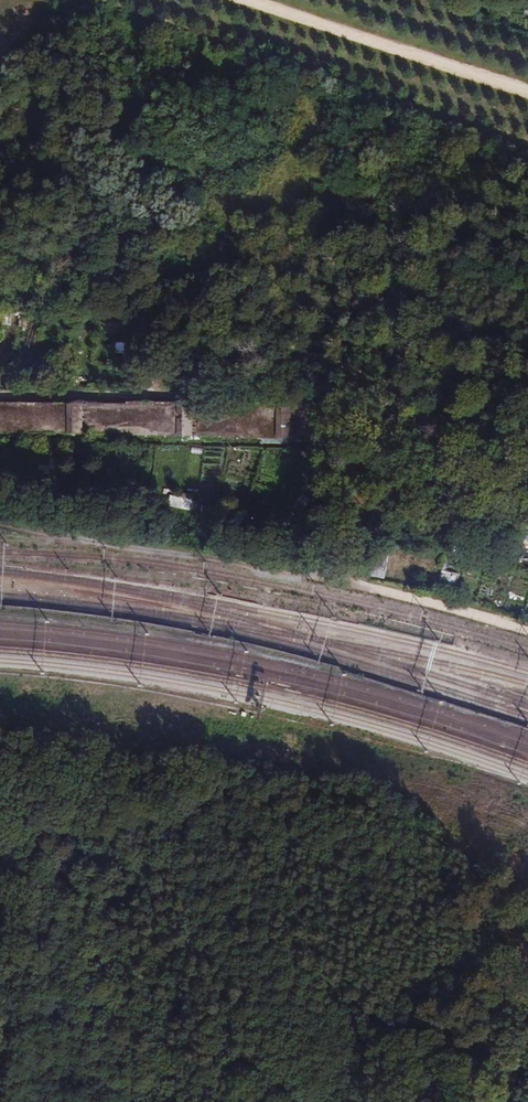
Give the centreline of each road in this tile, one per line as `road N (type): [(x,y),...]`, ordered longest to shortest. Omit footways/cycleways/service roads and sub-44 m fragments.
road 1 (track): [(0,396),(222,391),(301,353),(392,386),(432,384),(477,394),(493,425),(456,590),(466,605),(527,624)]

